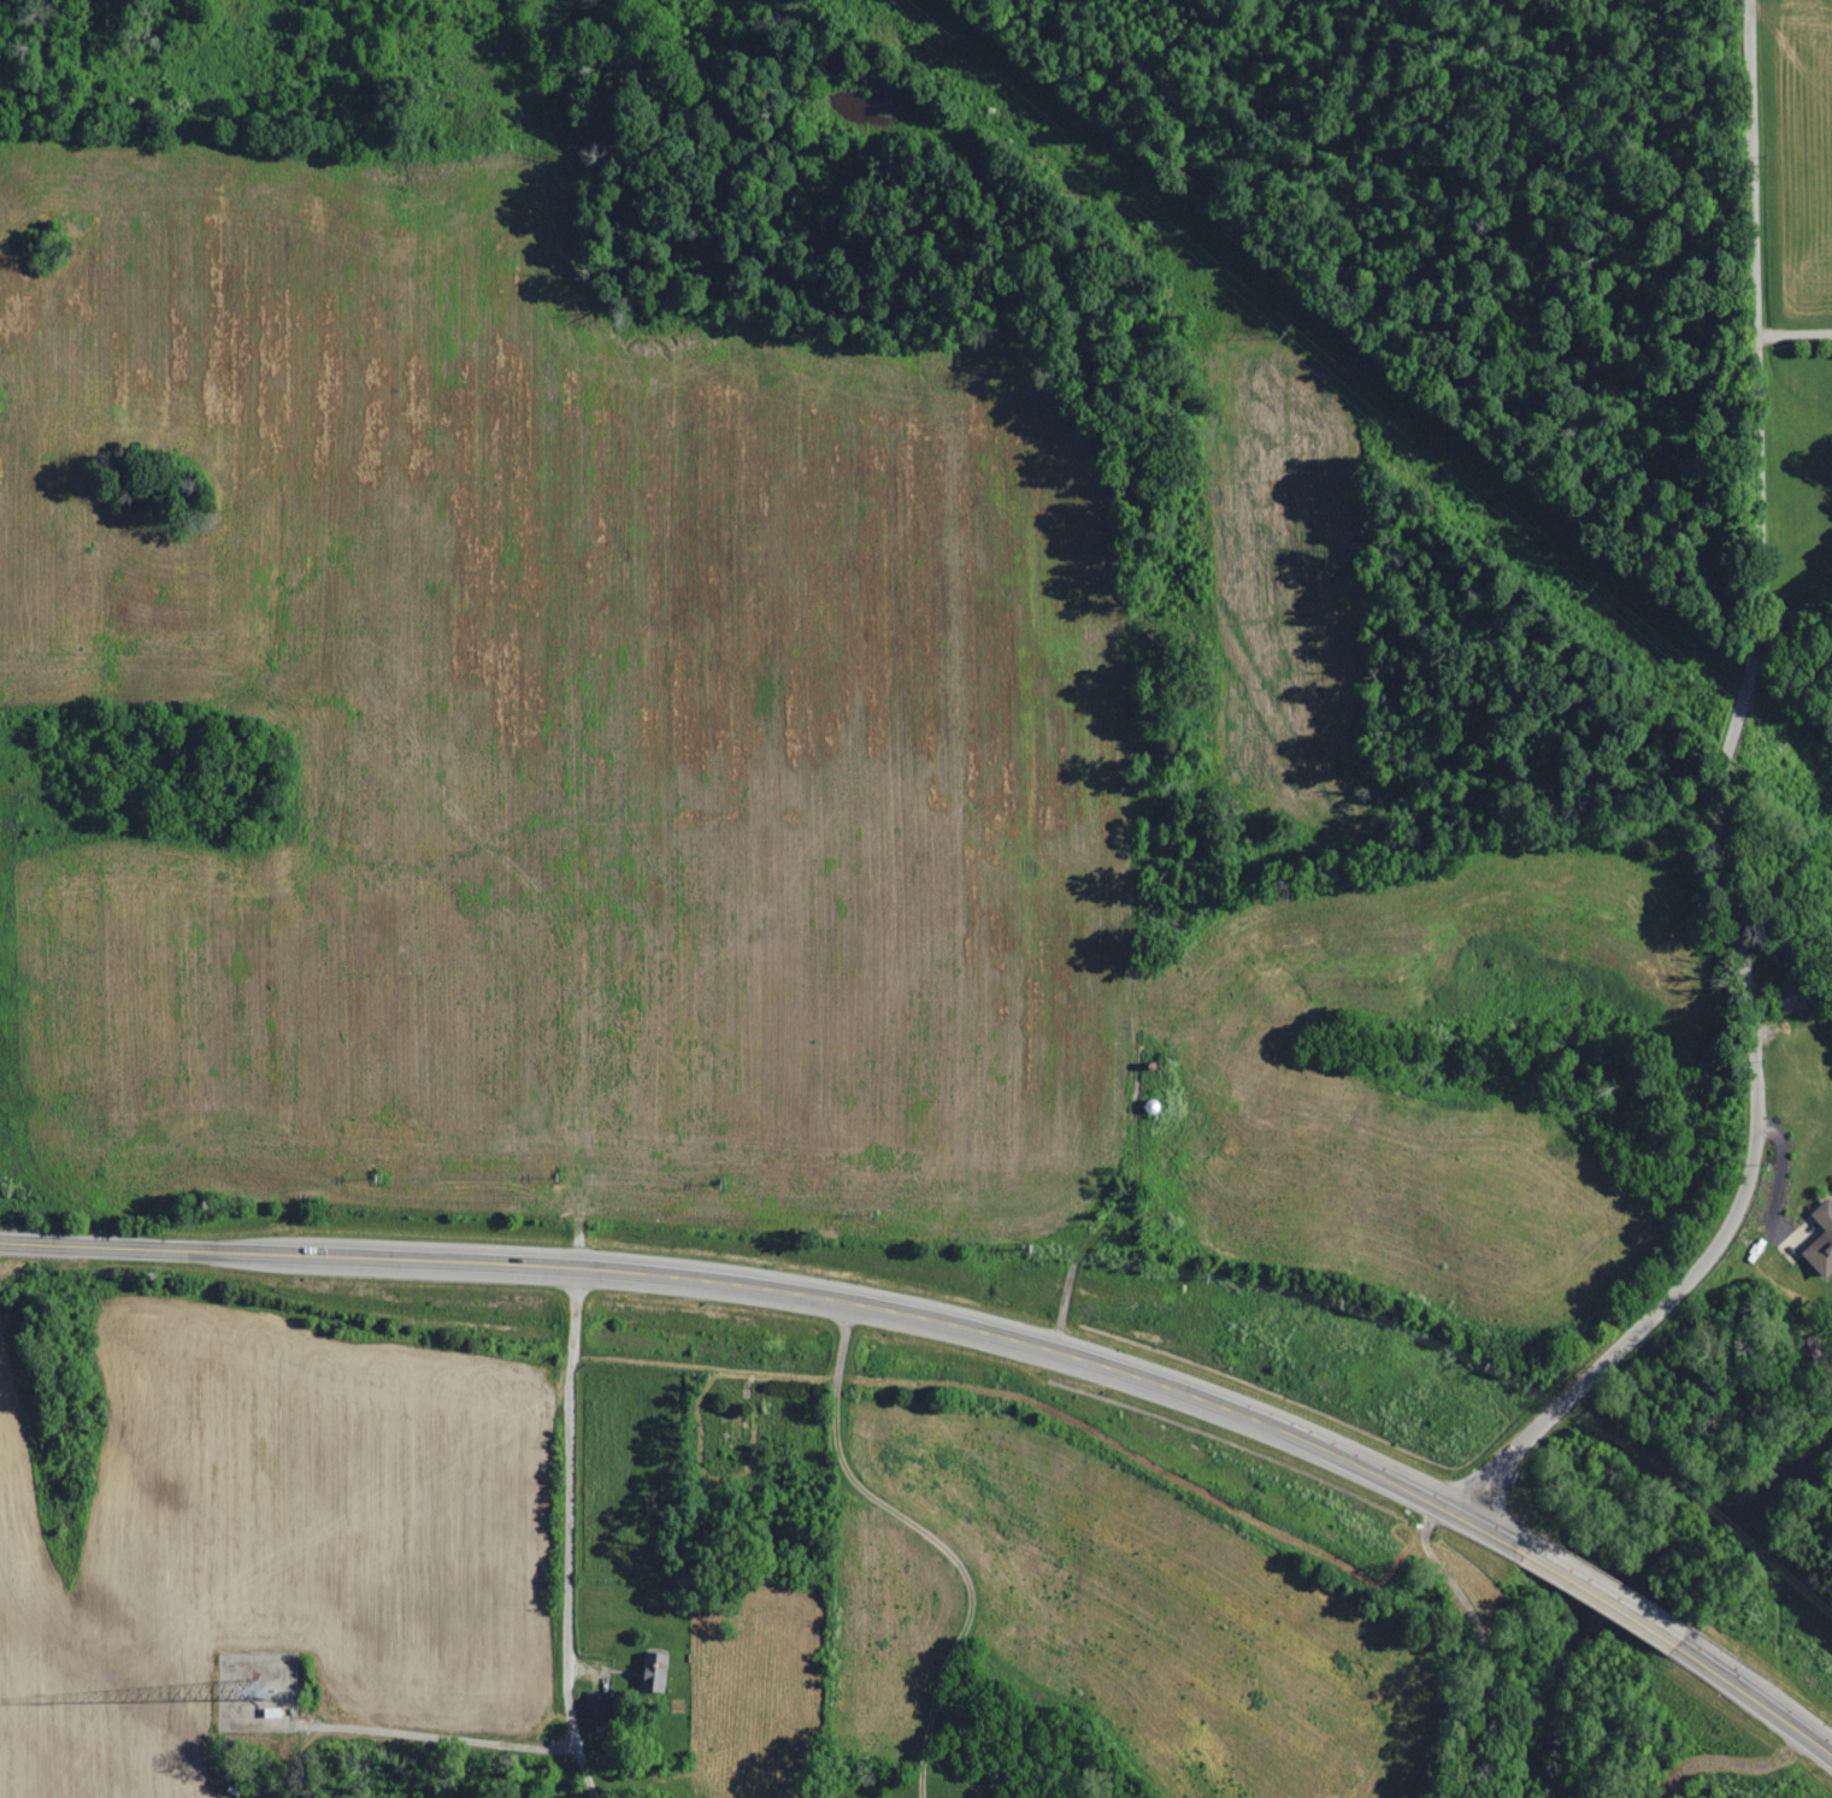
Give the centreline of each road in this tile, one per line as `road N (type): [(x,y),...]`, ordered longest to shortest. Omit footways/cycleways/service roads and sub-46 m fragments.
road 1 (residential): [(1463,1507),(1712,1257),(1759,1157),(1761,1068),(1721,823),(1749,652),(1756,497),(1746,0)]
road 2 (primary): [(1537,1543),(1386,1467),(1184,1386),(1005,1331),(847,1298),(620,1268),(0,1241)]
road 3 (residential): [(569,1266),(565,1712),(595,1797)]
road 4 (residential): [(1458,1797),(1490,1662),(1479,1611),(1436,1549),(1431,1529),(1439,1493)]
road 5 (primary): [(1831,1751),(1680,1640)]
road 6 (primary): [(1680,1640),(1537,1543)]

